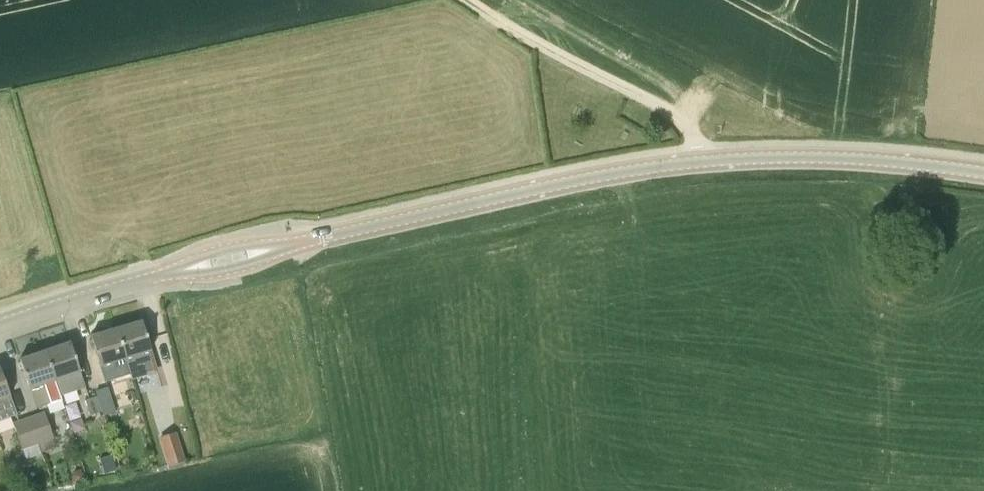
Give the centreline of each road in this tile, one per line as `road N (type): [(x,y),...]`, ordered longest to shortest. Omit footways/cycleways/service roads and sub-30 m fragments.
road 1 (tertiary): [(291,245),(697,162),(815,156),(983,172)]
road 2 (track): [(697,162),(684,122),(467,0)]
road 3 (tertiary): [(0,325),(151,278)]
road 4 (tertiary): [(291,245),(210,253),(151,278)]
road 5 (tertiary): [(151,278),(248,265),(291,245)]

